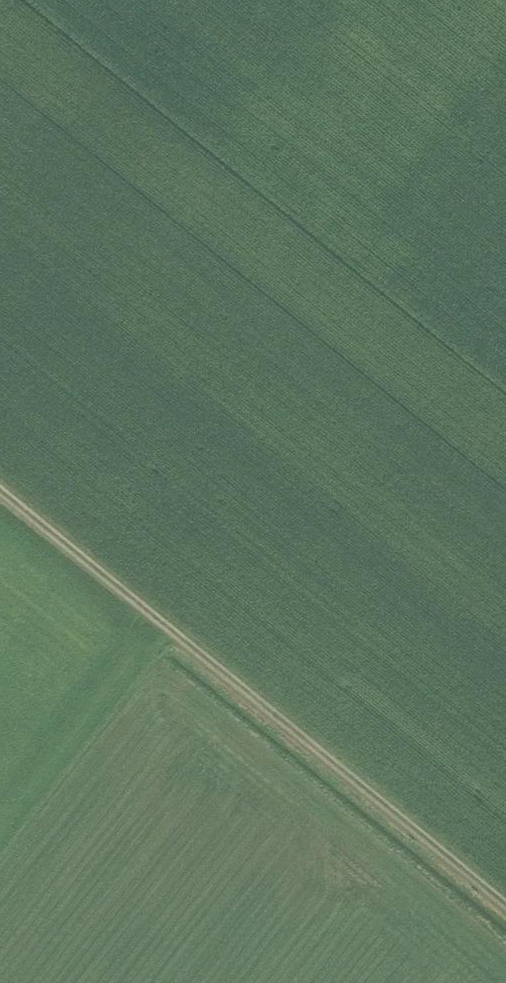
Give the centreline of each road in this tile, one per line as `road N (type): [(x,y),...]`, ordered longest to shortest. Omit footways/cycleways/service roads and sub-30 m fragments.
road 1 (track): [(0,492),(505,908)]

